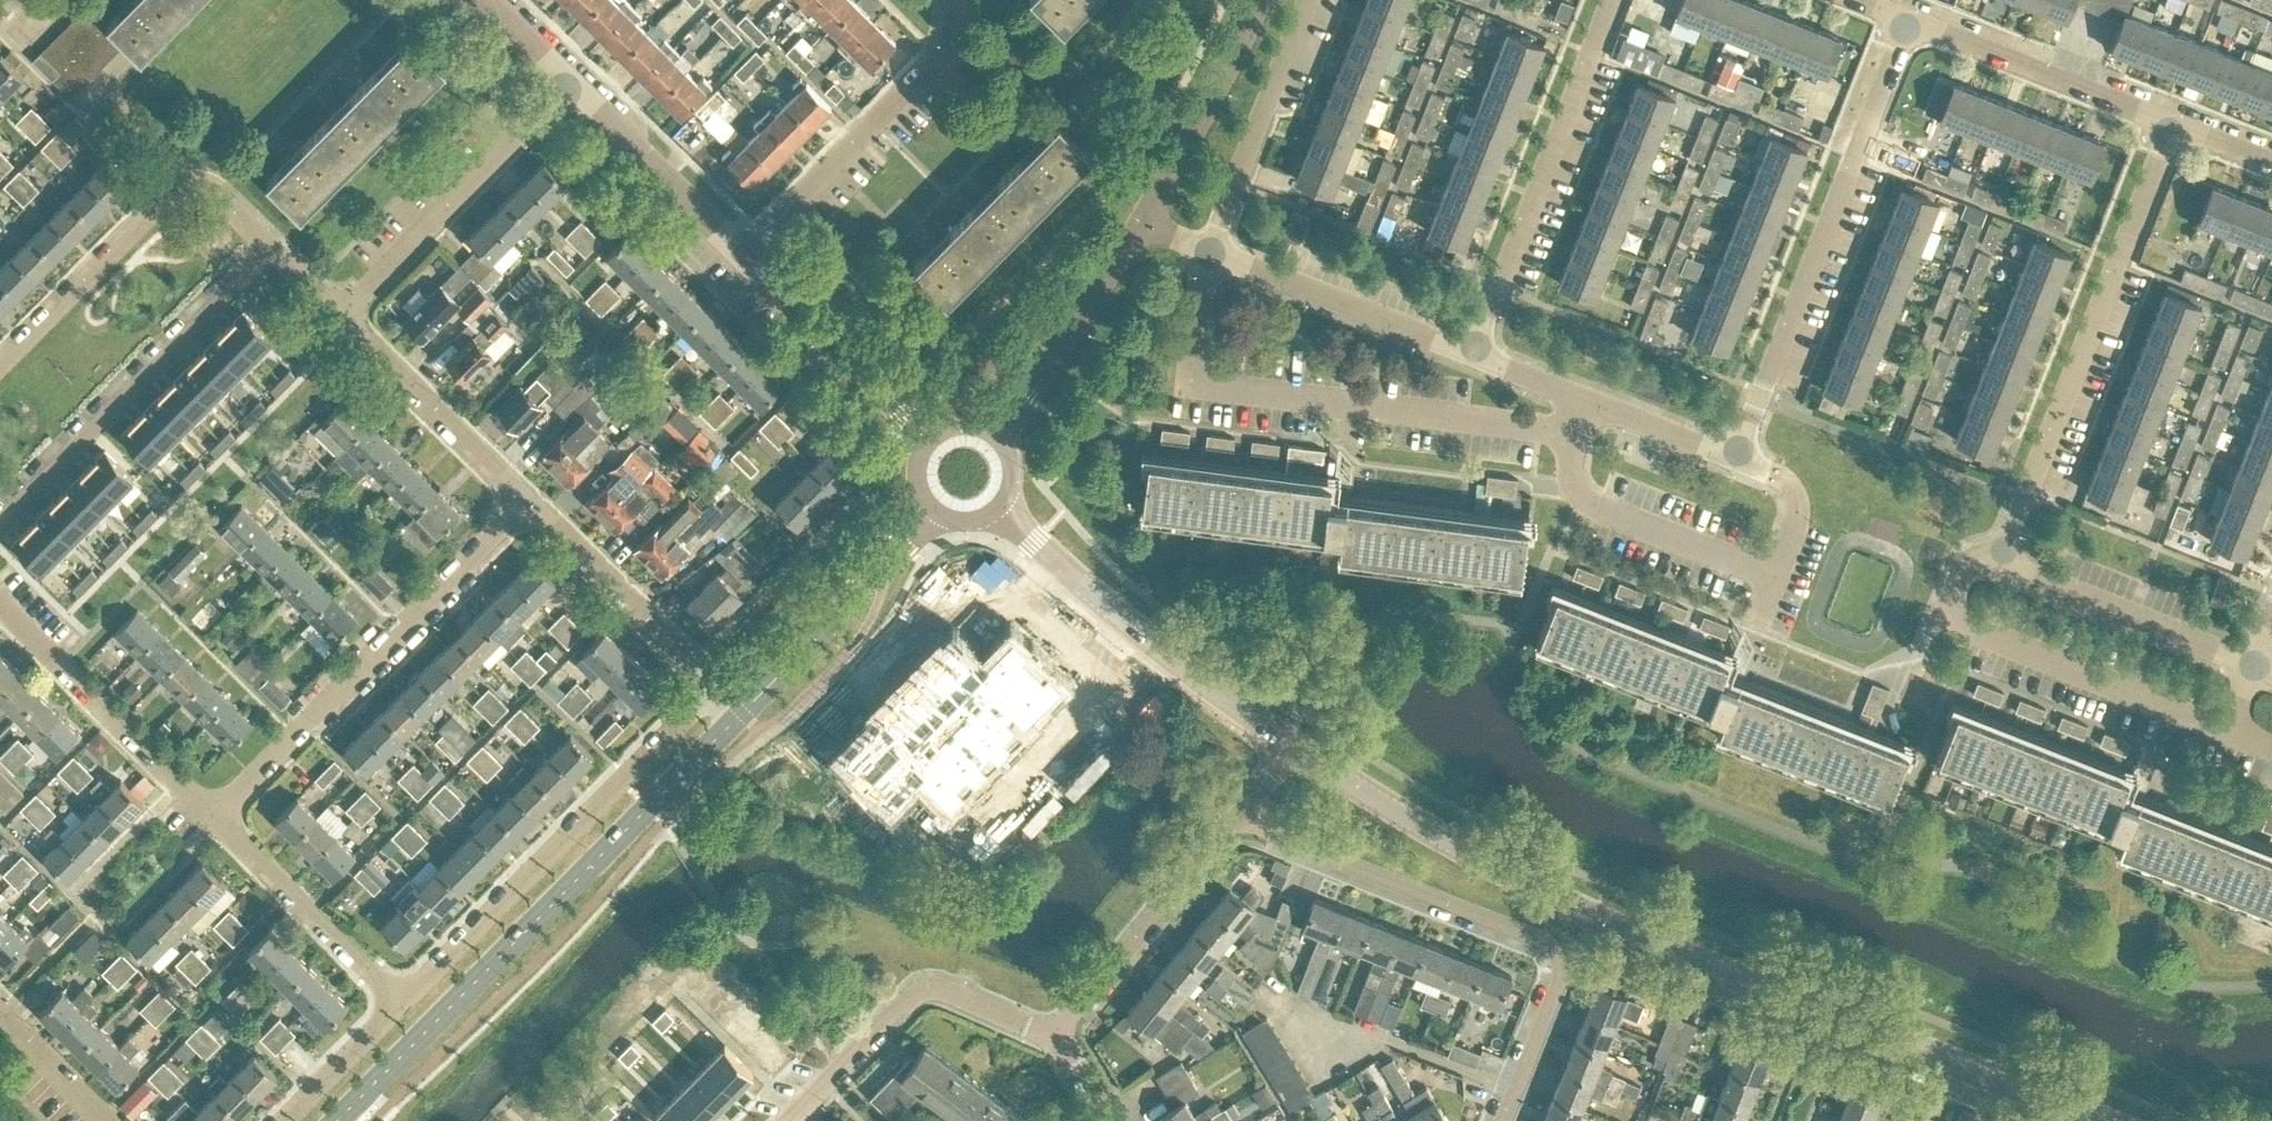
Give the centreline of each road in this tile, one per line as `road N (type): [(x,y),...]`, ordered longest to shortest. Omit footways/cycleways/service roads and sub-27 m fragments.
road 1 (tertiary): [(1293,746),(1569,904),(2102,1120)]
road 2 (tertiary): [(335,1120),(741,712)]
road 3 (residential): [(1501,1120),(1558,979),(1551,947),(1259,825),(1241,809)]
road 4 (residential): [(1208,249),(1192,348),(1194,369),(1209,388),(1570,434)]
road 5 (residential): [(1907,18),(1734,457)]
road 6 (residential): [(2172,122),(2000,557)]
road 7 (residential): [(0,365),(166,196),(189,185),(210,189),(341,315)]
road 8 (residential): [(2253,664),(2229,729),(1945,617),(1970,562),(2000,557)]
road 9 (residential): [(214,814),(526,499)]
road 10 (residential): [(713,686),(401,1000)]
road 11 (residential): [(1570,434),(1572,480),(1587,501),(1774,575),(1797,507),(1773,472)]
road 12 (tertiary): [(997,504),(1084,586),(1293,746)]
road 13 (residential): [(1610,0),(1470,353)]
road 14 (residential): [(948,0),(940,56),(765,236),(740,249)]
road 15 (residential): [(1057,1030),(1032,1028),(944,987),(921,988),(785,1120)]
road 16 (residential): [(568,82),(341,315)]
road 17 (residential): [(214,814),(0,602)]
road 18 (residential): [(1241,809),(1057,1030)]
road 19 (residential): [(1907,18),(2172,122)]
road 20 (residential): [(1470,353),(1208,249)]
road 21 (tertiary): [(741,712),(935,508)]
road 22 (residential): [(2000,557),(2253,664)]
road 23 (tertiary): [(740,249),(931,437)]
road 24 (residential): [(1208,249),(1306,0)]
road 25 (residential): [(526,499),(713,686)]
road 26 (residential): [(401,1000),(214,814)]
road 27 (residential): [(341,315),(526,499)]
road 28 (unclassified): [(993,434),(1140,222)]
road 29 (unclassified): [(1140,222),(1259,0)]
road 30 (tertiary): [(568,82),(740,249)]
road 31 (residential): [(401,1000),(281,1120)]
road 32 (residential): [(1734,457),(1585,398)]
road 33 (residential): [(110,1120),(0,1015)]
road 34 (residential): [(1585,398),(1470,353)]

